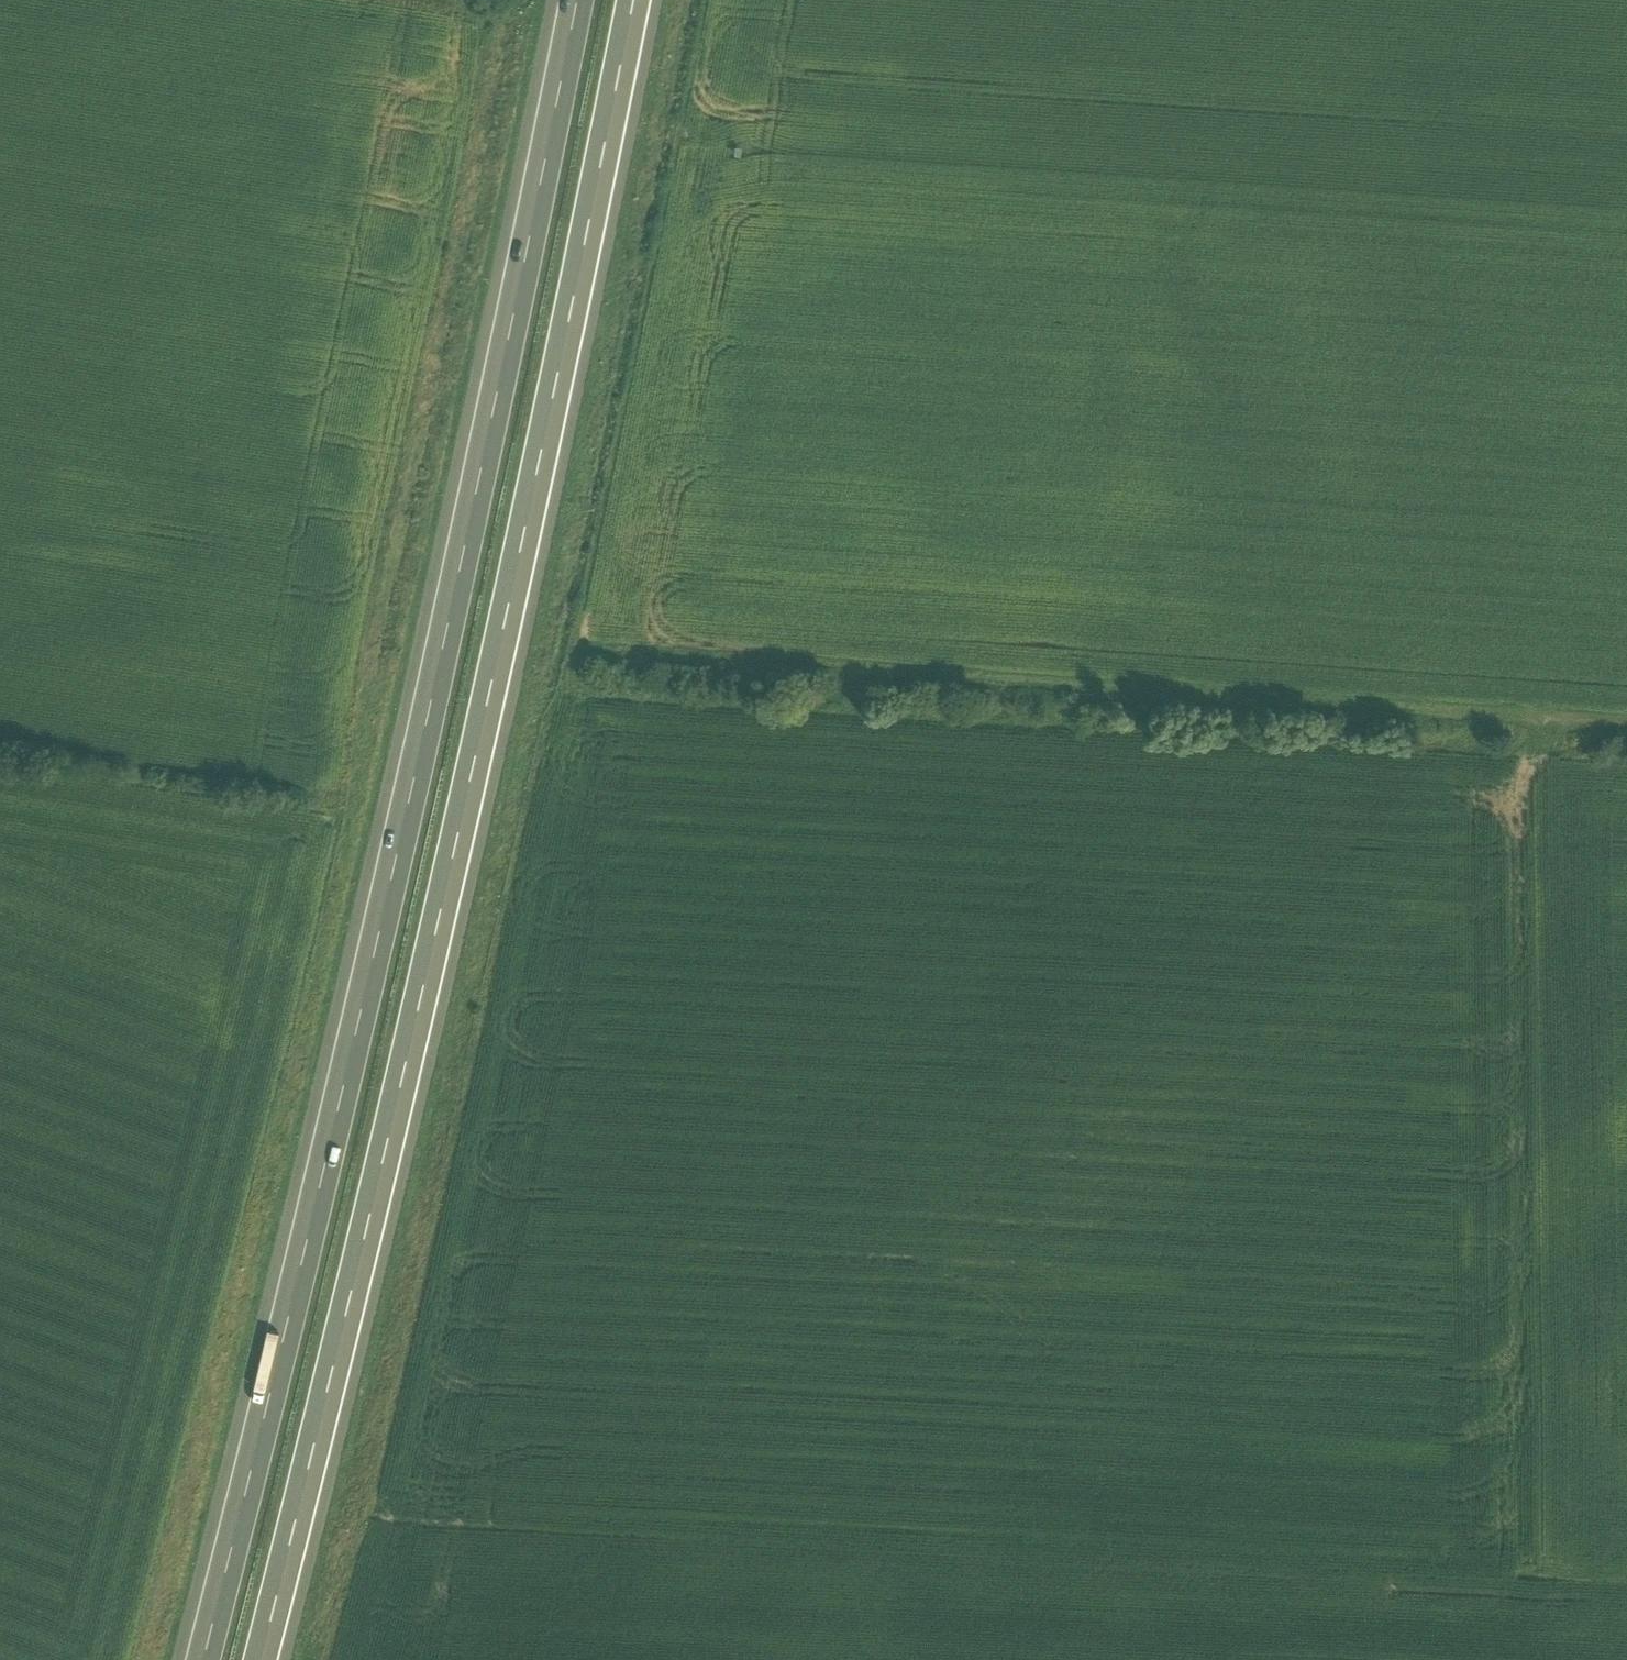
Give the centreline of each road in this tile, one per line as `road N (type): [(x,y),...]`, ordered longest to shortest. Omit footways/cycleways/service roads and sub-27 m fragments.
road 1 (motorway): [(278,1659),(490,734),(641,0)]
road 2 (motorway): [(568,0),(420,715),(206,1659)]

